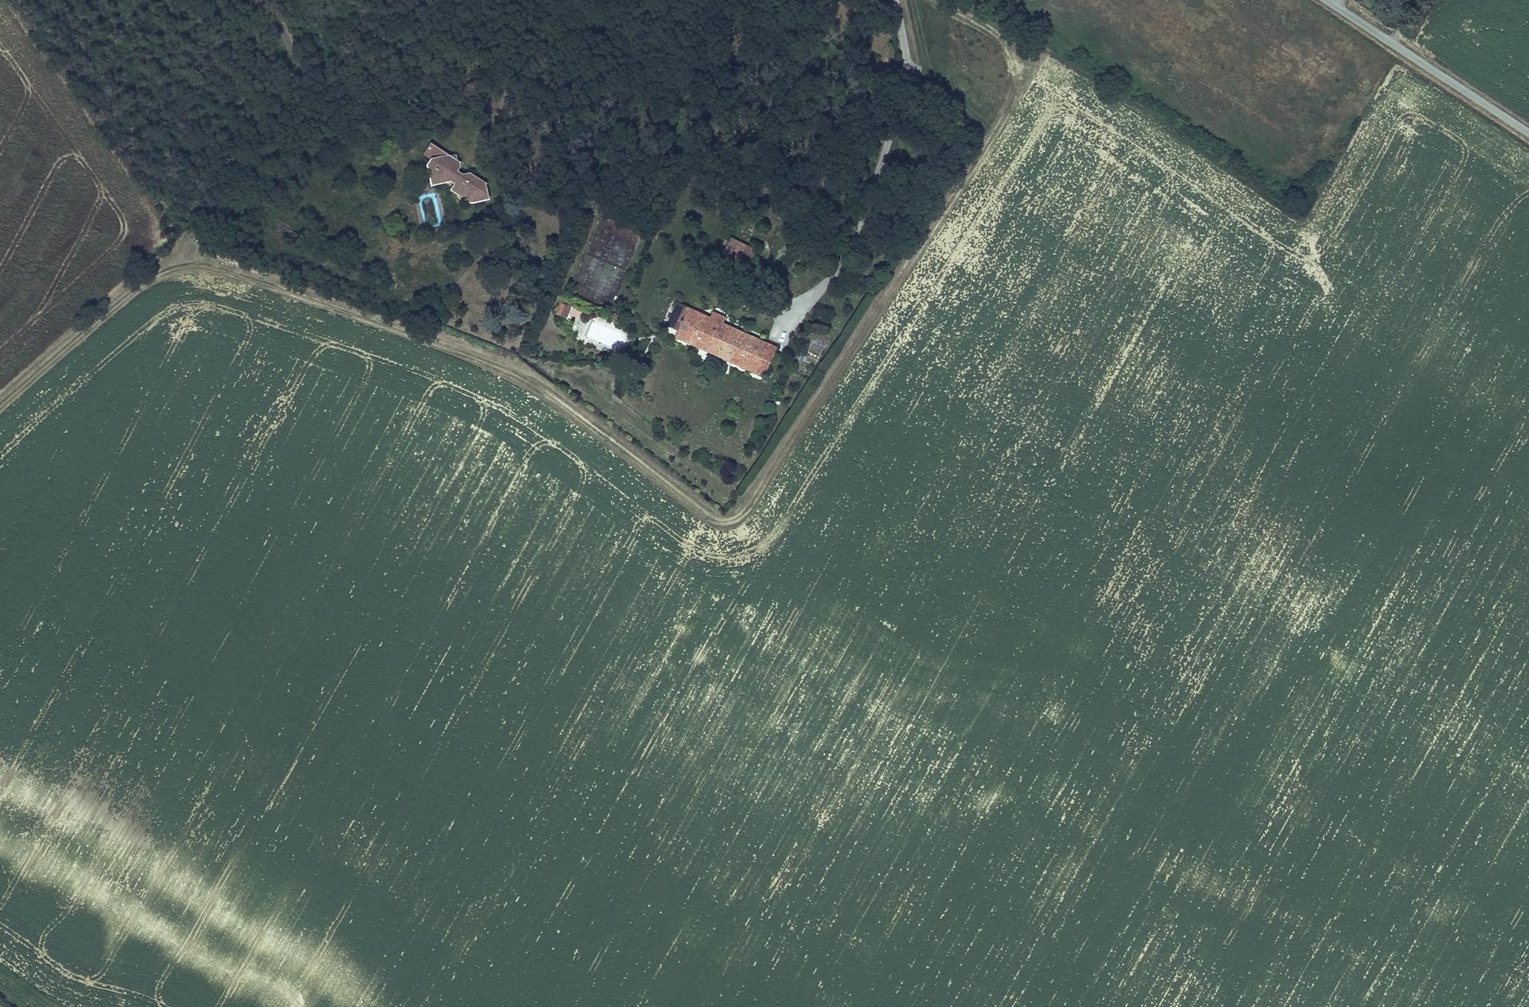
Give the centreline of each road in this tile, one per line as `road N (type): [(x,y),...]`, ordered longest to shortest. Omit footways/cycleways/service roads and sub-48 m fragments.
road 1 (track): [(0,407),(149,279),(179,267),(224,273),(473,354),(538,387),(720,524),(736,514),(1026,73),(1018,46),(950,0)]
road 2 (track): [(789,318),(832,283),(865,226),(900,109),(907,56),(899,0)]
road 3 (unclassified): [(1327,0),(1528,133)]

